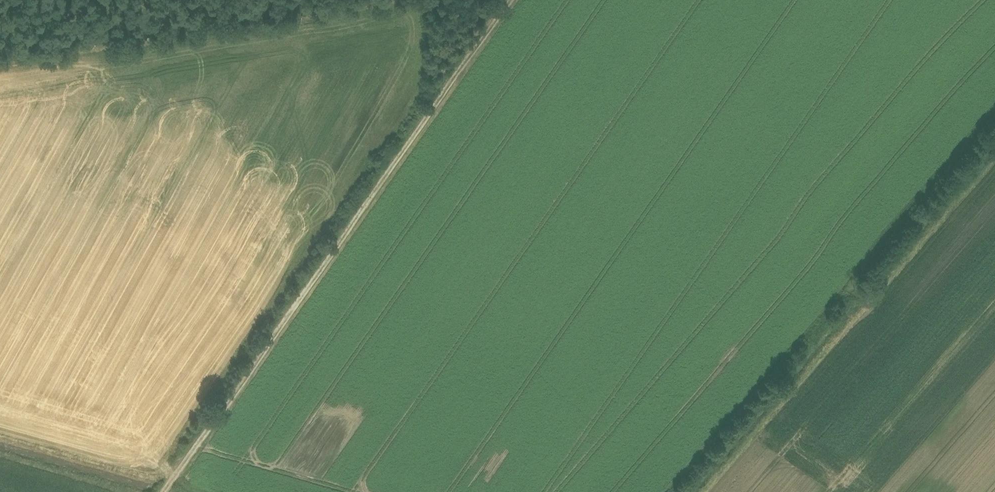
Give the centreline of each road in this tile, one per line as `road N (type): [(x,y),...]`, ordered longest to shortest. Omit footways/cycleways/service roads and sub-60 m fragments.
road 1 (track): [(162,491),(505,0)]

